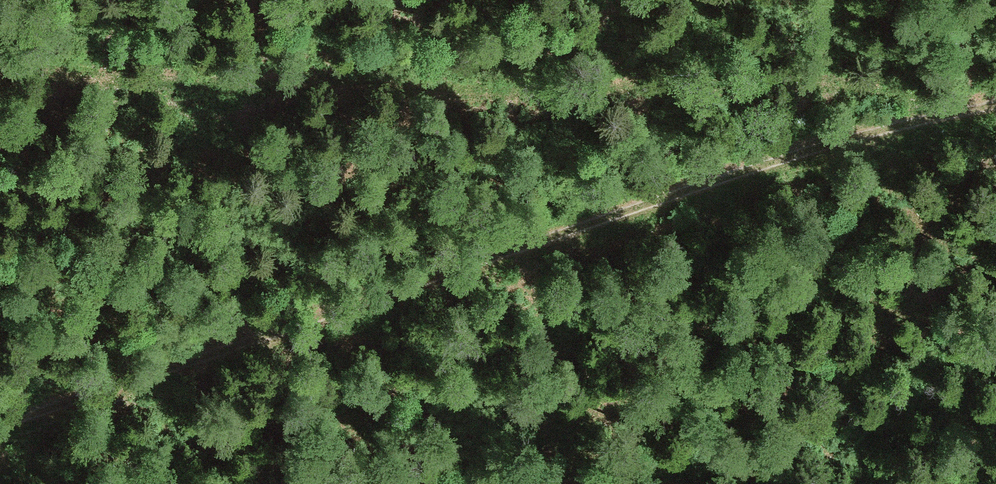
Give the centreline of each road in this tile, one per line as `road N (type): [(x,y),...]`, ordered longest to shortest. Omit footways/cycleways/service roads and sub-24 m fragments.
road 1 (track): [(995,108),(716,183),(0,429)]
road 2 (track): [(954,115),(859,84),(741,75),(539,94),(0,80)]

